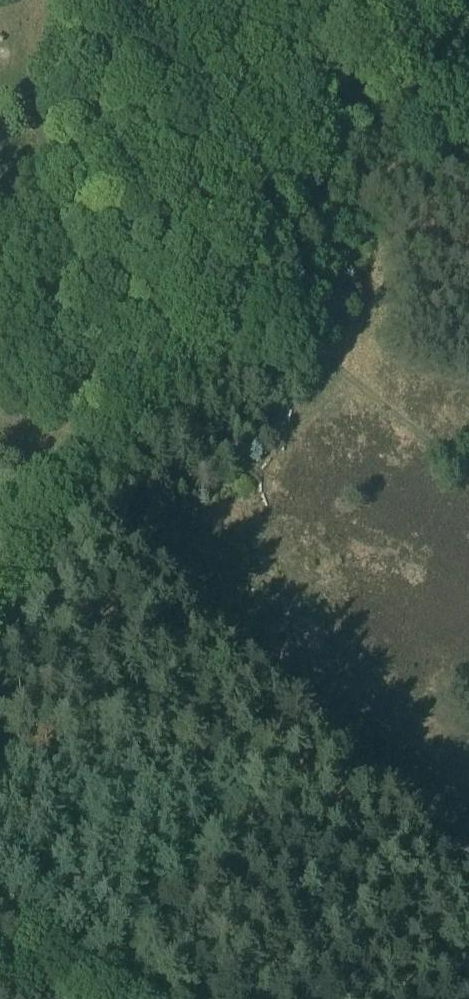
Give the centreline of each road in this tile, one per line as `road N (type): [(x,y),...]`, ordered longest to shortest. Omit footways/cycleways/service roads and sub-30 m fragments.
road 1 (track): [(0,618),(458,0)]
road 2 (track): [(235,303),(329,358),(436,446),(468,487)]
road 3 (track): [(125,998),(0,903)]

